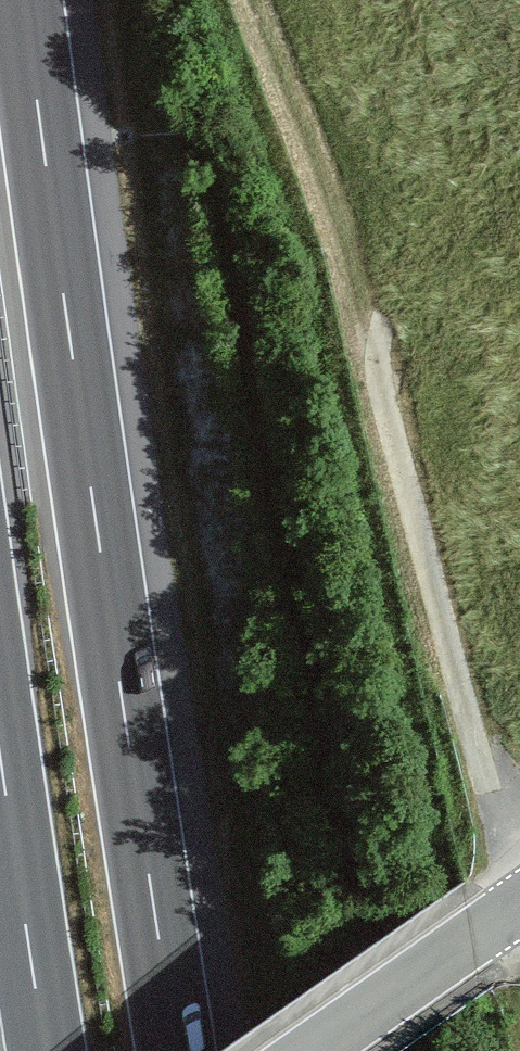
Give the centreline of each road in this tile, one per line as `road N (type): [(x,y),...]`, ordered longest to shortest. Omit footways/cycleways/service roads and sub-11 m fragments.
road 1 (motorway): [(176,1050),(24,0)]
road 2 (track): [(519,832),(481,770),(387,435),(379,332),(413,262),(519,155)]
road 3 (motorway): [(0,760),(45,1050)]
road 4 (tertiary): [(310,1050),(519,903)]

